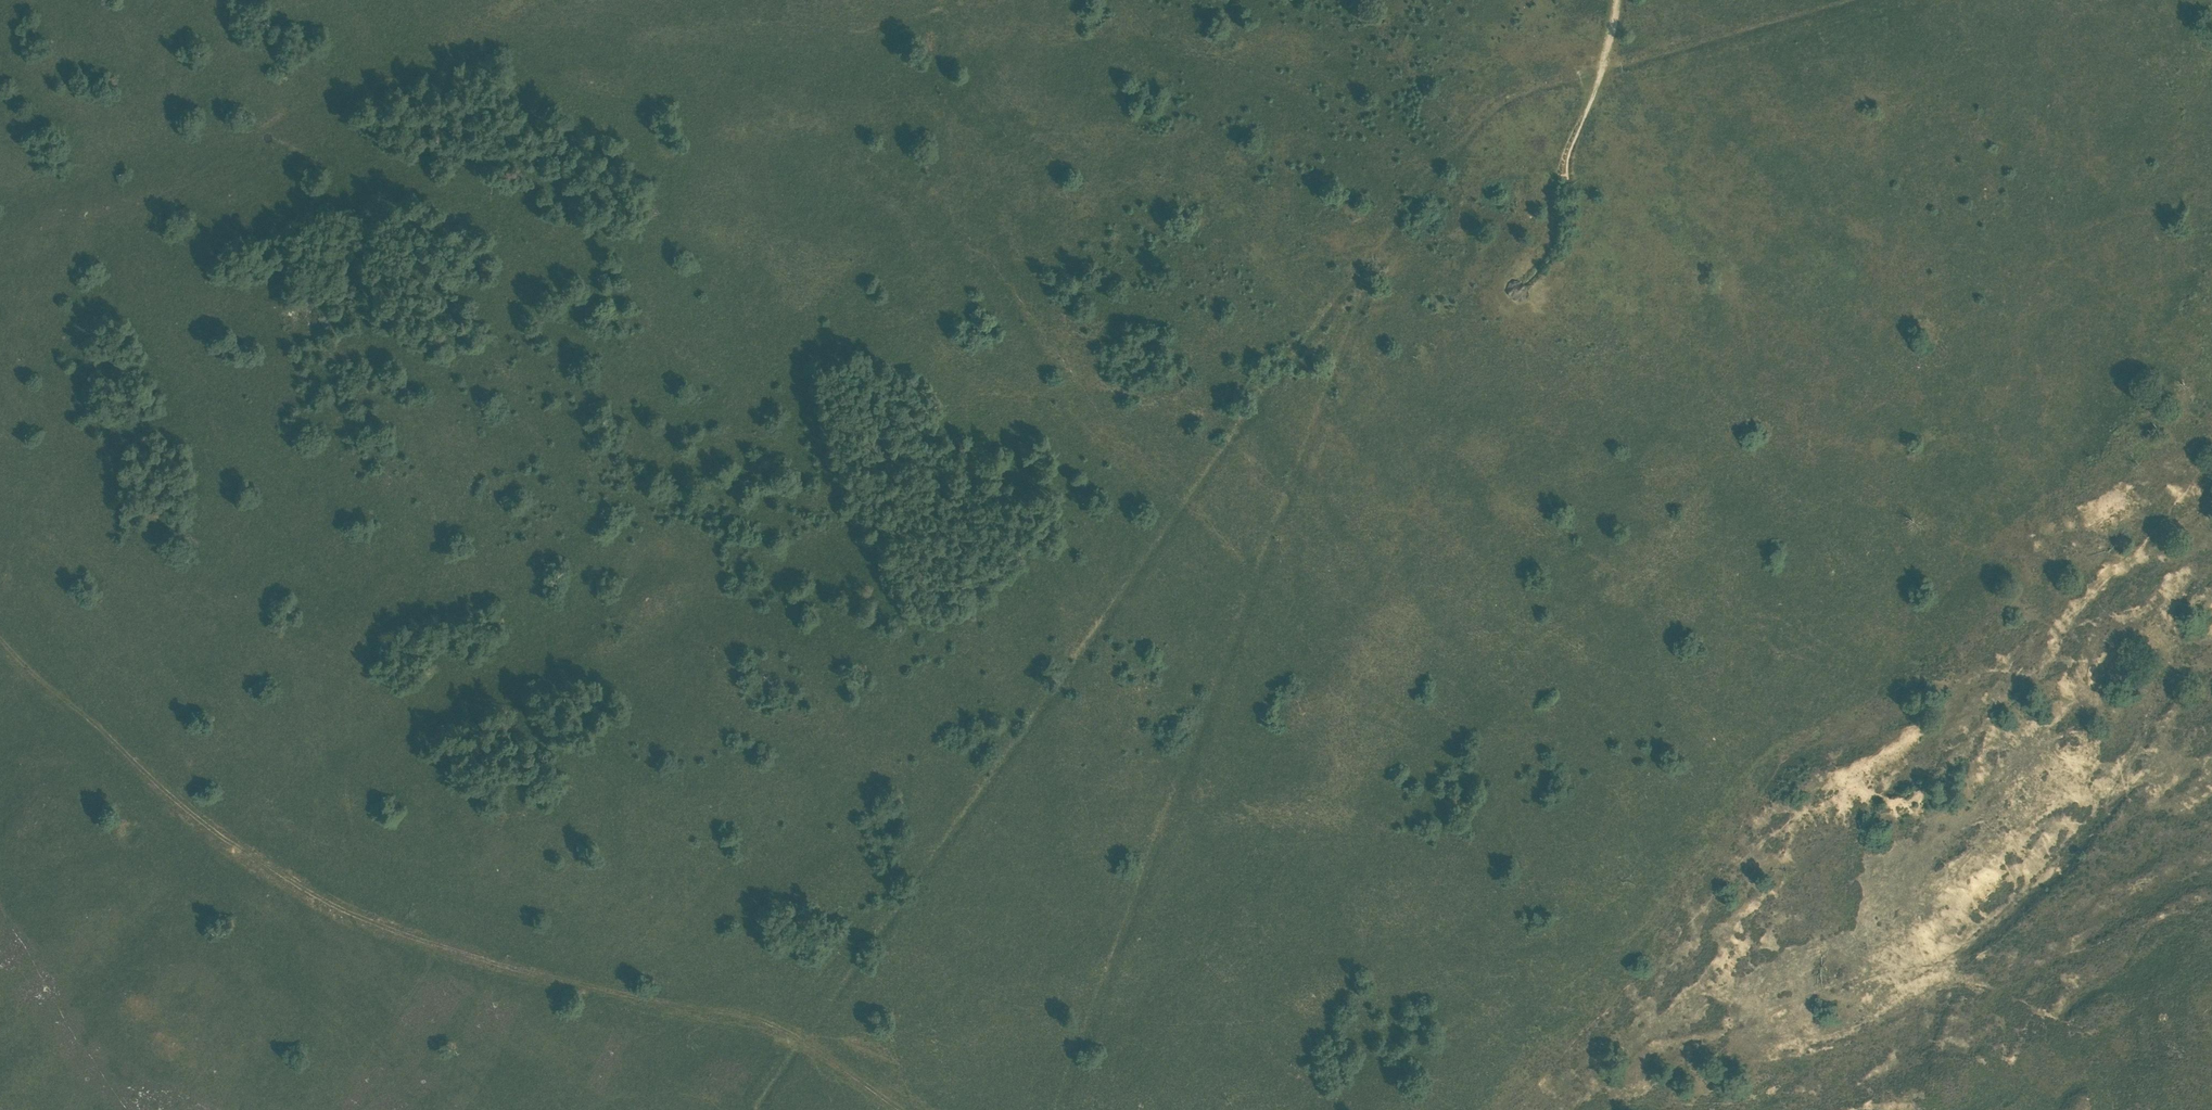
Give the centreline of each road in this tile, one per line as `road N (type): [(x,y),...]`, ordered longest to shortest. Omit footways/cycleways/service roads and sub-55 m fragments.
road 1 (track): [(0,639),(155,784),(265,869),(358,918),(480,959),(770,1028),(904,1109)]

